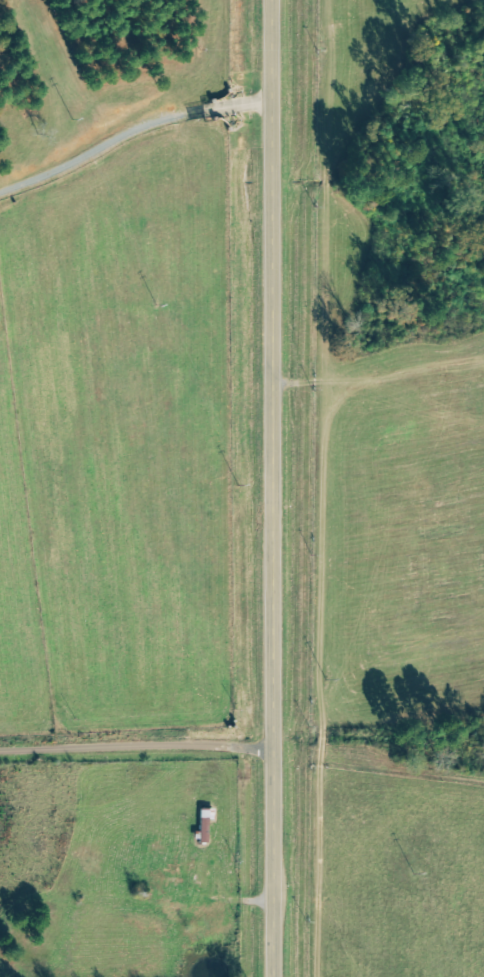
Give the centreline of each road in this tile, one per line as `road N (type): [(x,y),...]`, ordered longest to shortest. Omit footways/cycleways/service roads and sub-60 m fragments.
road 1 (secondary): [(271,0),(272,976)]
road 2 (residential): [(272,748),(0,752)]
road 3 (residential): [(271,377),(339,391),(483,367)]

